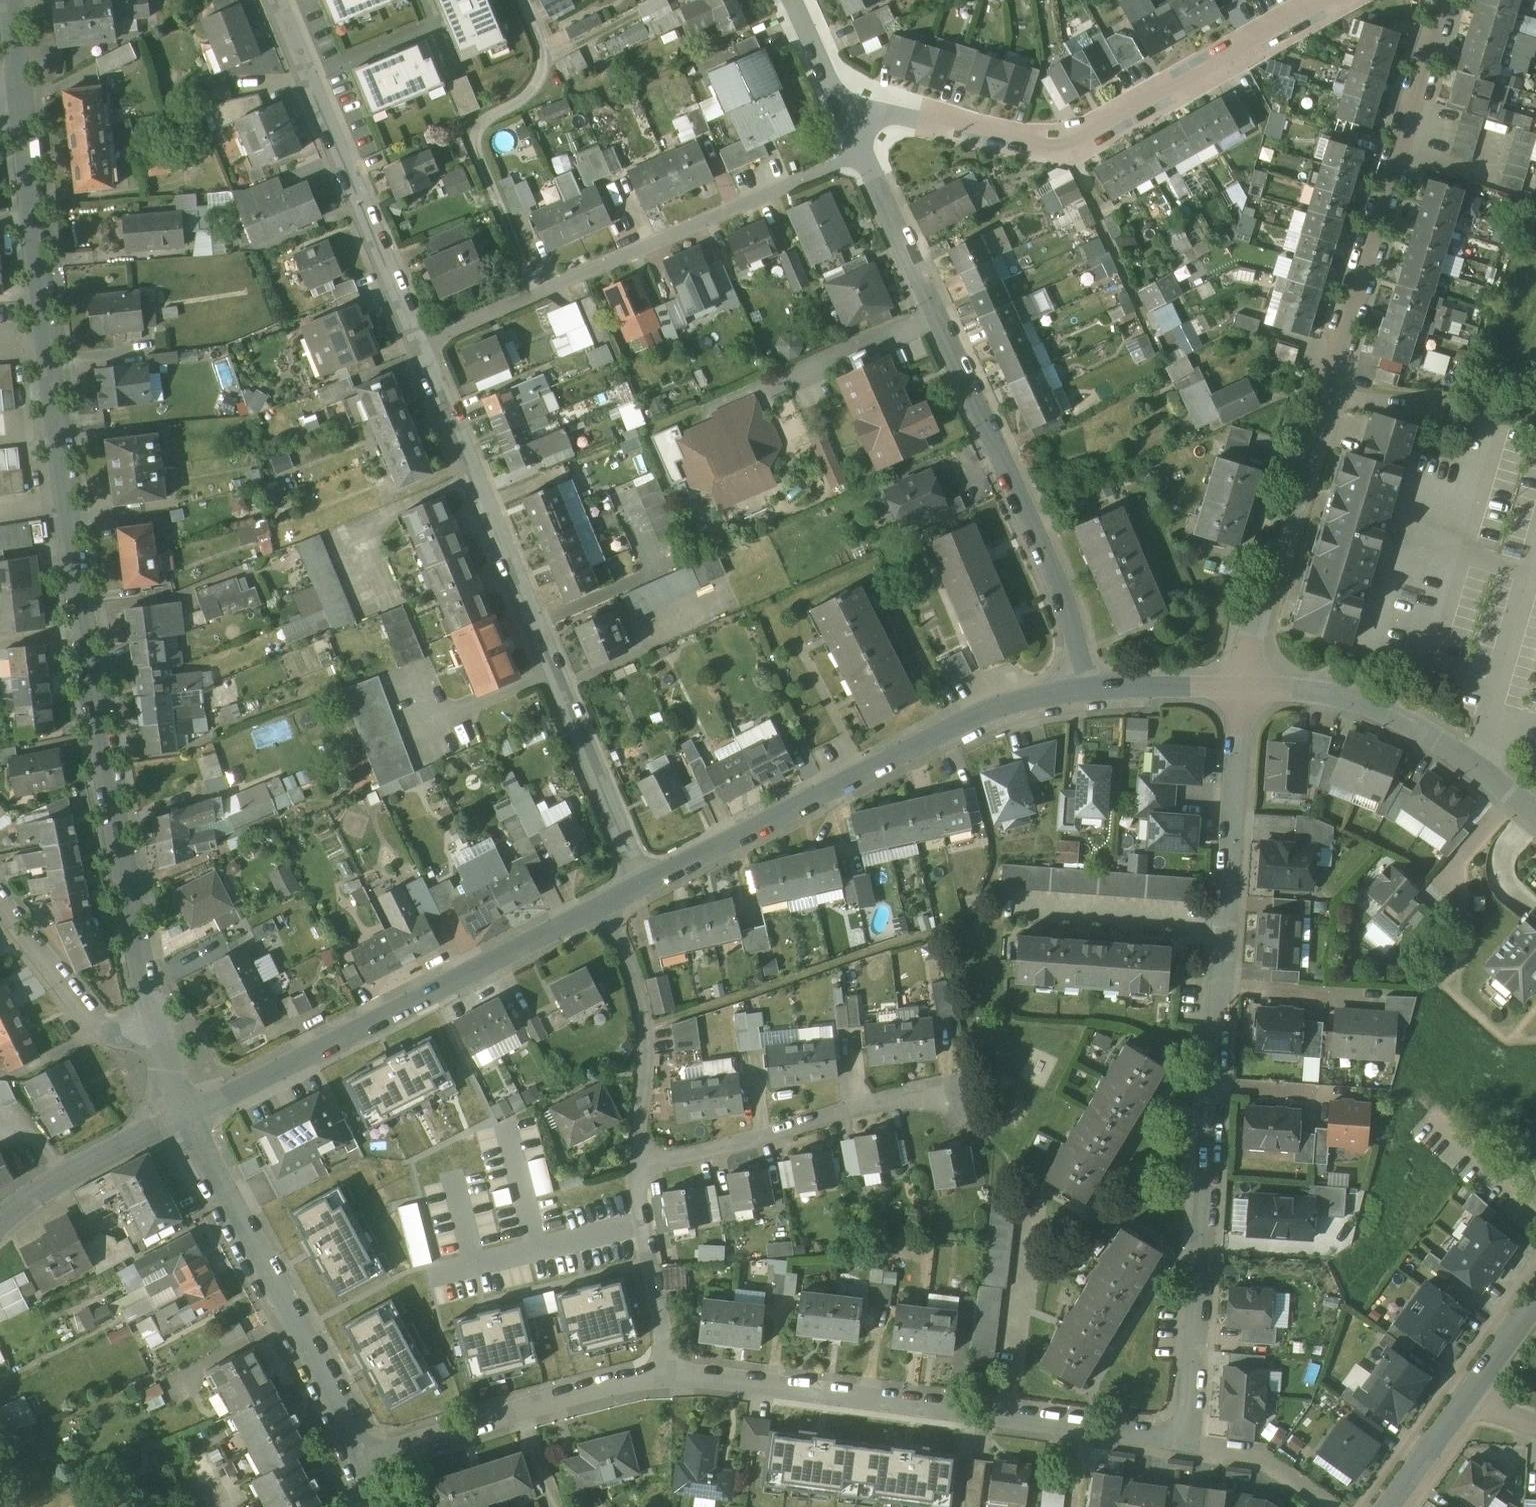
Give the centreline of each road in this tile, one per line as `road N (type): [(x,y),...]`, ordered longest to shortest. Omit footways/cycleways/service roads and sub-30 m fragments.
road 1 (residential): [(673,1369),(1186,1440),(1244,684)]
road 2 (residential): [(20,90),(83,595),(174,1077)]
road 3 (residential): [(1244,684),(1450,0)]
road 4 (residential): [(421,344),(645,879)]
road 5 (residential): [(1093,683),(1069,593),(869,150)]
road 6 (residential): [(848,103),(1085,139),(1333,0)]
road 7 (residential): [(645,879),(972,716),(1017,697),(1093,683)]
road 8 (residential): [(421,344),(869,150)]
road 9 (residential): [(189,1115),(618,895)]
road 10 (residential): [(359,1457),(189,1115)]
road 11 (residential): [(275,0),(421,344)]
road 12 (residential): [(635,1171),(871,1102),(955,1092)]
road 13 (residential): [(1244,684),(1339,694),(1406,718),(1471,754),(1535,811)]
road 14 (residential): [(359,1457),(673,1369)]
road 15 (residential): [(635,1171),(647,1021),(618,895)]
road 16 (residential): [(0,903),(101,1026),(174,1077)]
road 17 (residential): [(0,1223),(26,1193),(189,1115)]
road 18 (residential): [(673,1369),(635,1171)]
road 19 (residential): [(1093,683),(1244,684)]
road 20 (residential): [(1384,1506),(1470,1397)]

